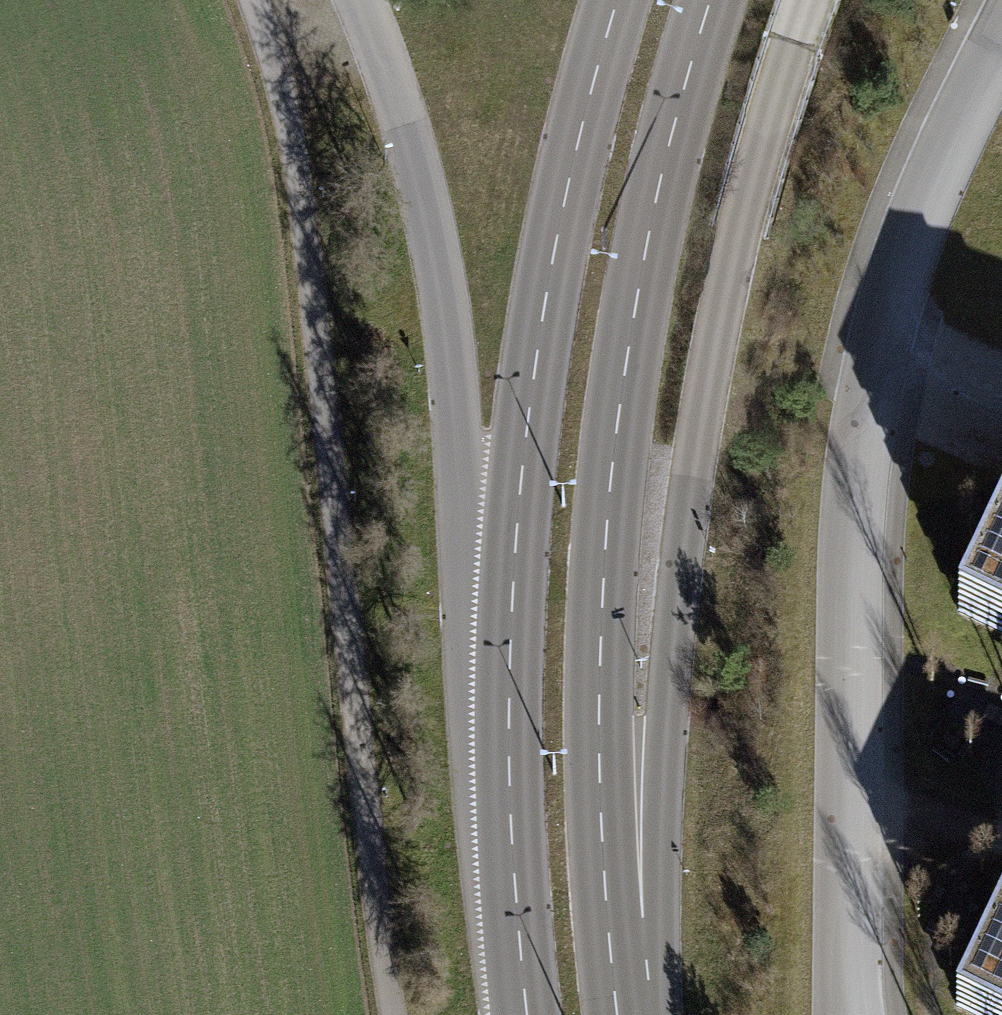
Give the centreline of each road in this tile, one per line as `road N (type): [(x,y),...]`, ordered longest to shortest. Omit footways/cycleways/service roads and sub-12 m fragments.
road 1 (unclassified): [(647,1014),(678,544),(696,416),(753,165),(810,0)]
road 2 (tertiary): [(620,1014),(599,711),(609,504),(628,338),(657,188),(711,0)]
road 3 (track): [(251,0),(271,57),(308,247),(396,1014)]
road 4 (unclassified): [(356,0),(400,128),(446,316),(473,583),(507,785)]
road 5 (tertiary): [(615,0),(543,301),(516,532),(507,785)]
road 6 (tertiary): [(507,785),(529,1014)]
road 7 (residential): [(1001,382),(883,334)]

